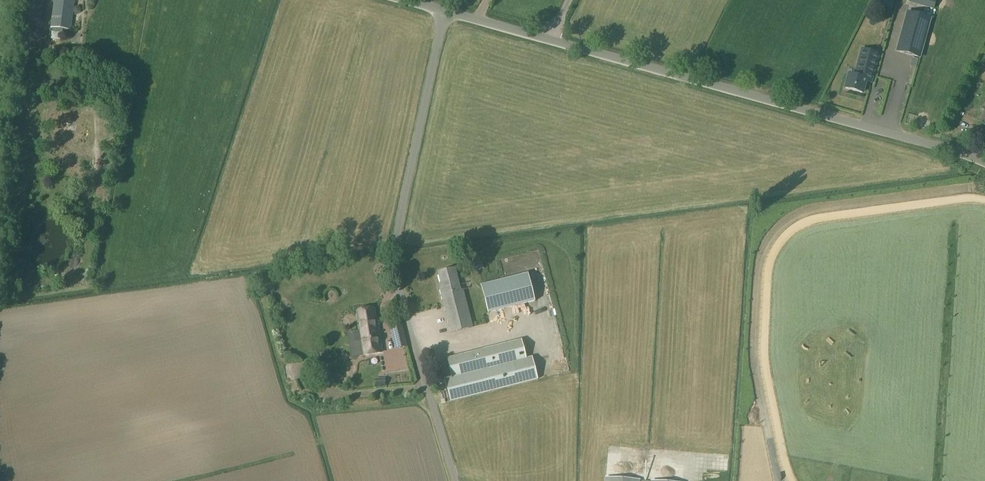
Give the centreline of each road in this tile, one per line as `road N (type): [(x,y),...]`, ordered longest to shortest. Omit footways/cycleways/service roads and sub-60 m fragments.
road 1 (unclassified): [(984,164),(399,0)]

